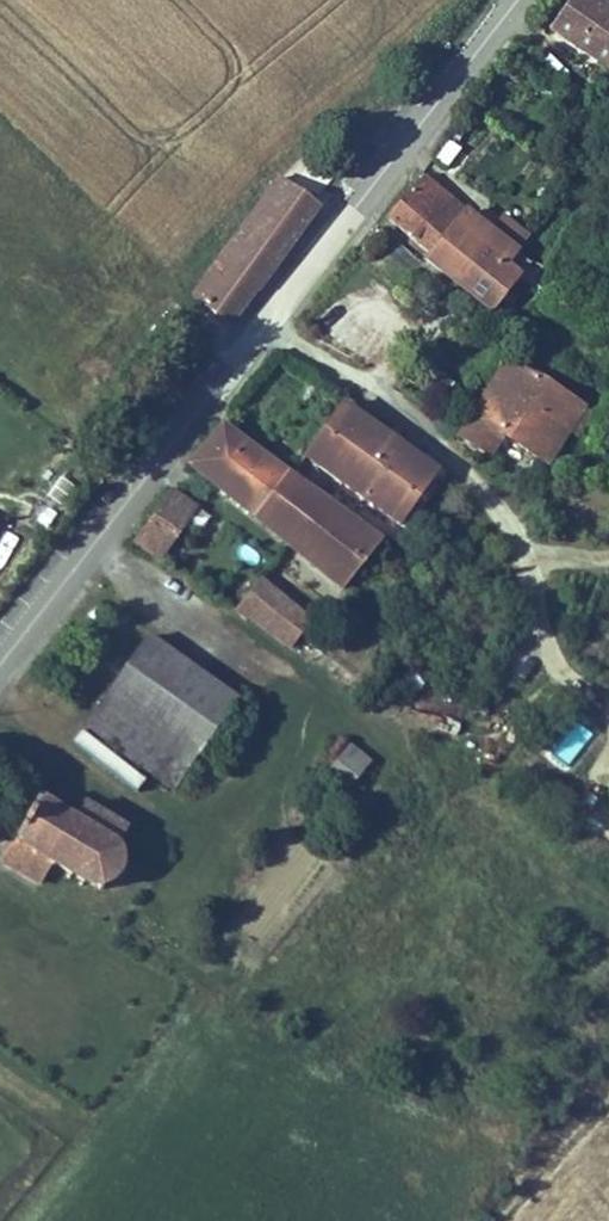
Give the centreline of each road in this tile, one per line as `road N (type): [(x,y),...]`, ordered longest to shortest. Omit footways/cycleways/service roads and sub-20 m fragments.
road 1 (tertiary): [(517,0),(0,664)]

